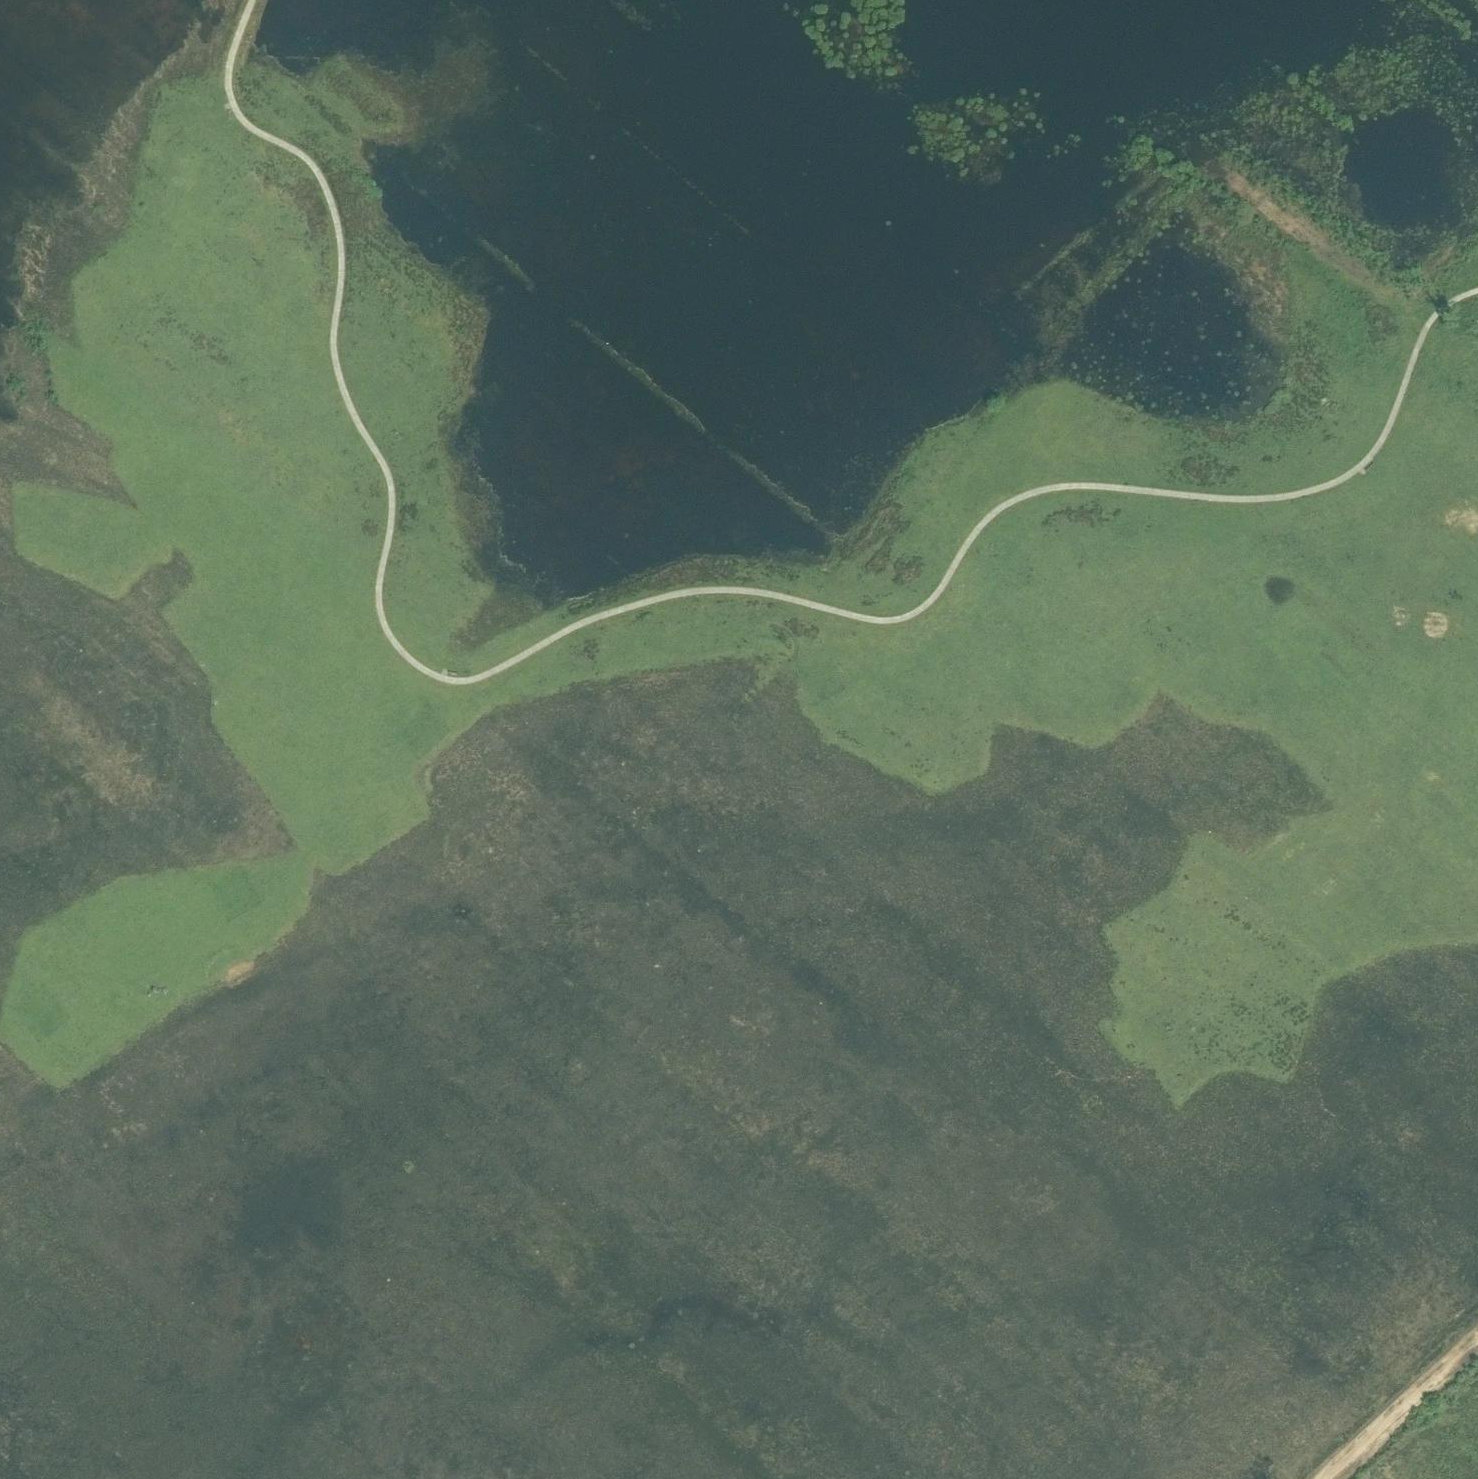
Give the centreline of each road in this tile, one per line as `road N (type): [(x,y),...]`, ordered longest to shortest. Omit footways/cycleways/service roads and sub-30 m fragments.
road 1 (track): [(1325,1478),(1477,1336)]

